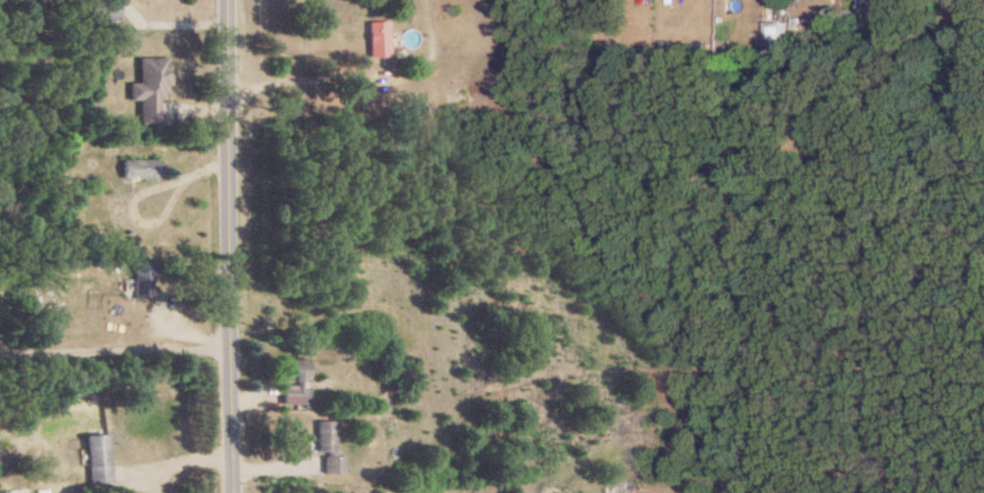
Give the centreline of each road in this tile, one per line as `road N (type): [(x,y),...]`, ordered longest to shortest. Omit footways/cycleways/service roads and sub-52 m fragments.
road 1 (residential): [(228,492),(223,0)]

